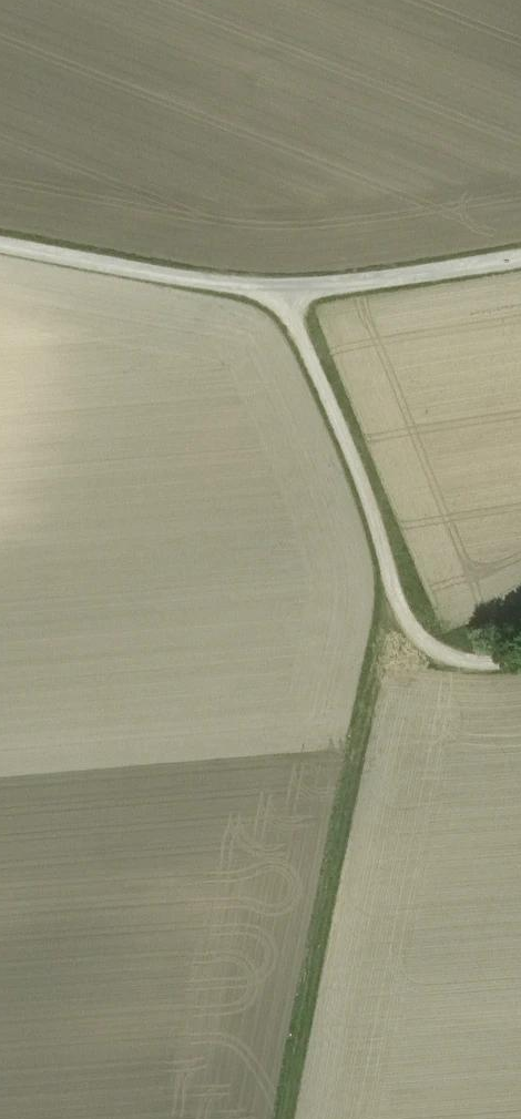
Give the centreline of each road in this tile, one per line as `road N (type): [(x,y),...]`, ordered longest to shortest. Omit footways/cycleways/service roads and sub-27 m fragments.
road 1 (track): [(0,239),(296,293),(520,257)]
road 2 (track): [(414,620),(368,703),(292,1118)]
road 3 (track): [(520,641),(483,651),(414,620),(296,293)]

